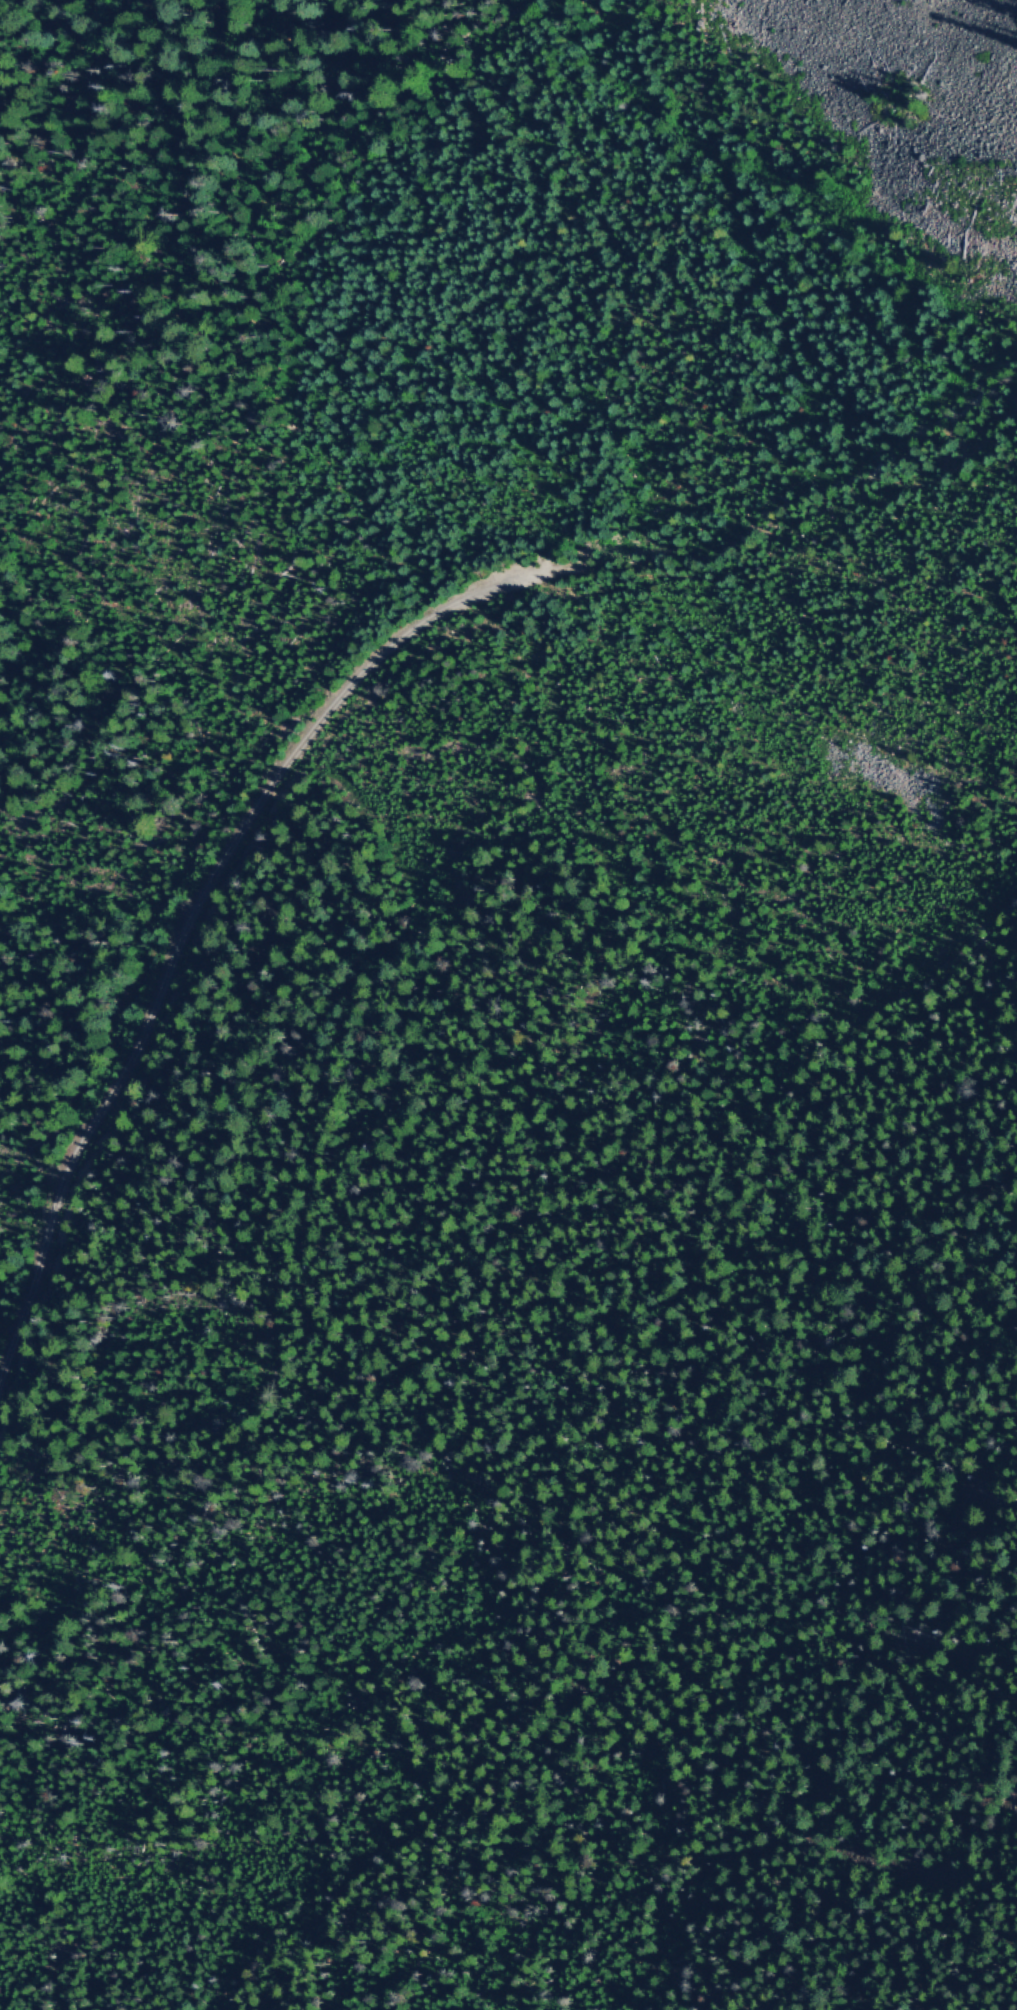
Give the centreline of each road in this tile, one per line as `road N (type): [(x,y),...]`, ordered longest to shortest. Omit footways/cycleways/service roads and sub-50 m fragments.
road 1 (track): [(0,1334),(69,1139),(152,998),(198,892),(295,754),(347,690),(431,620),(624,540)]

